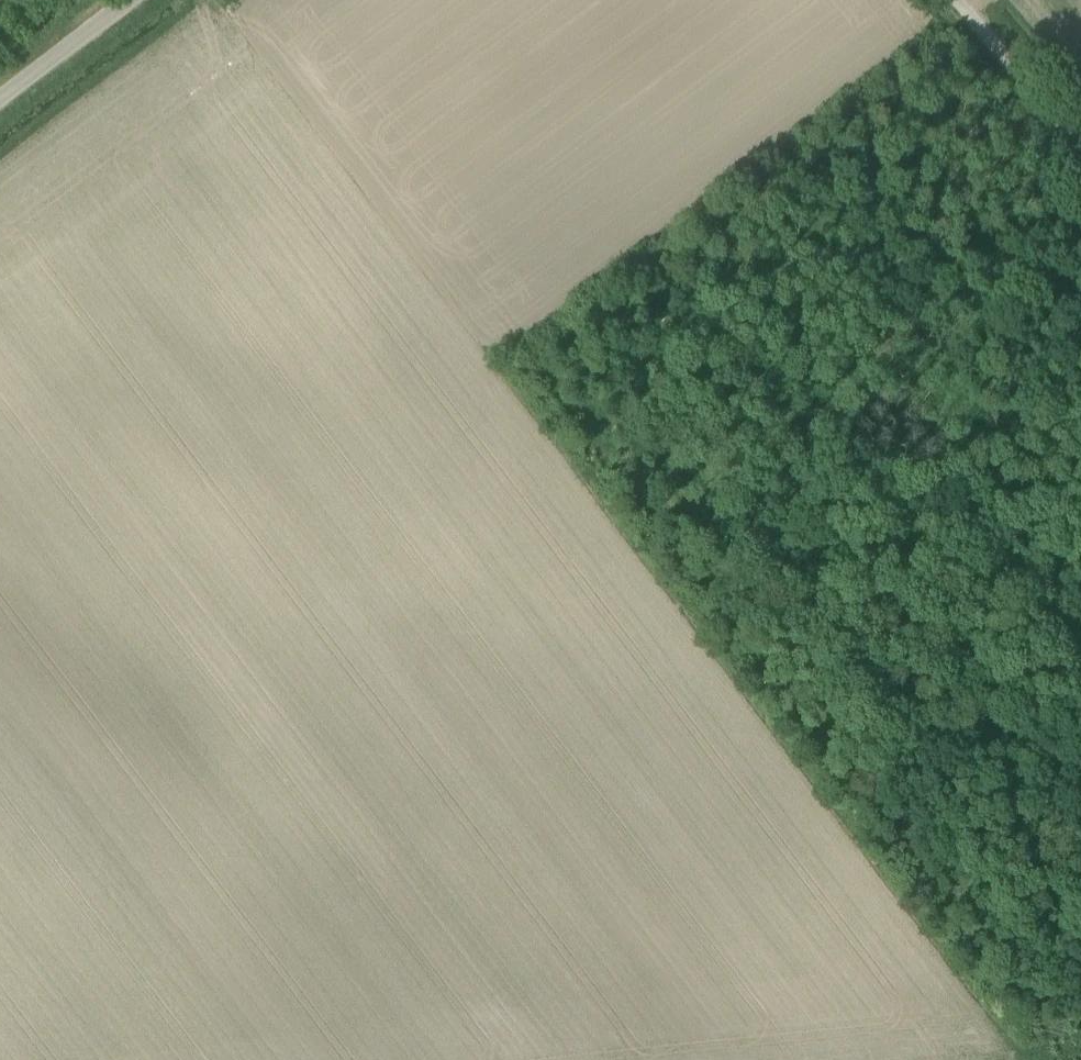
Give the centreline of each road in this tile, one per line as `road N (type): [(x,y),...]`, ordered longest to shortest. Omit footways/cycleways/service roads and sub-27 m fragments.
road 1 (unclassified): [(1080,162),(946,0)]
road 2 (unclassified): [(0,89),(116,0)]

